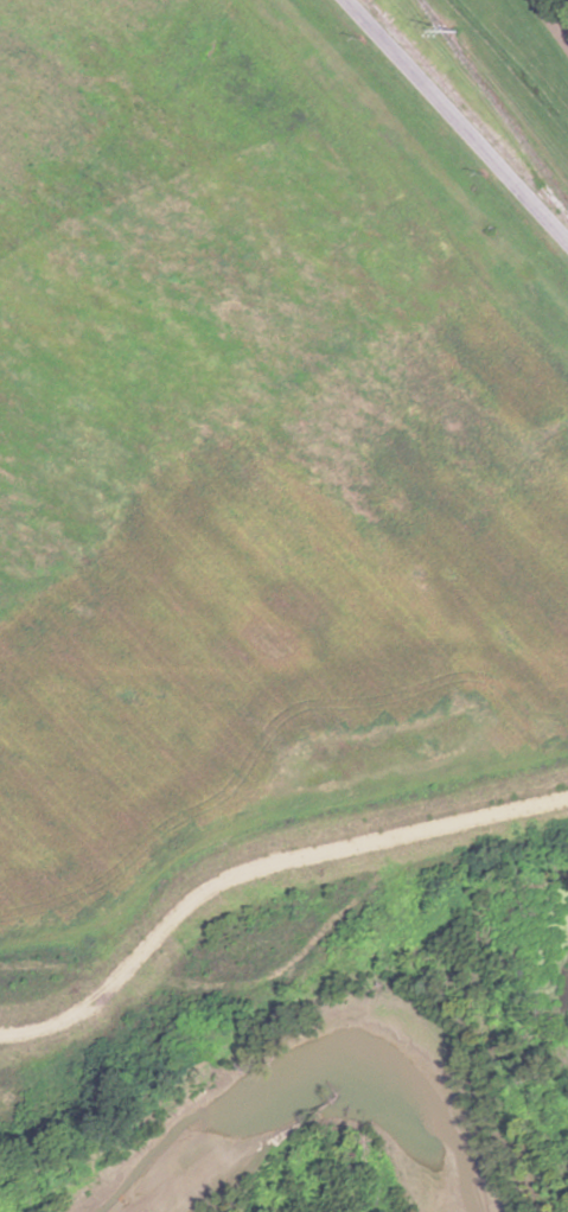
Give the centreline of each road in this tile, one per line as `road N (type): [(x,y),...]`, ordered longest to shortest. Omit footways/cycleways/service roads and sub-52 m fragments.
road 1 (residential): [(567,825),(474,834),(425,851),(365,892),(280,970),(247,984),(0,965)]
road 2 (residential): [(567,240),(348,0)]

